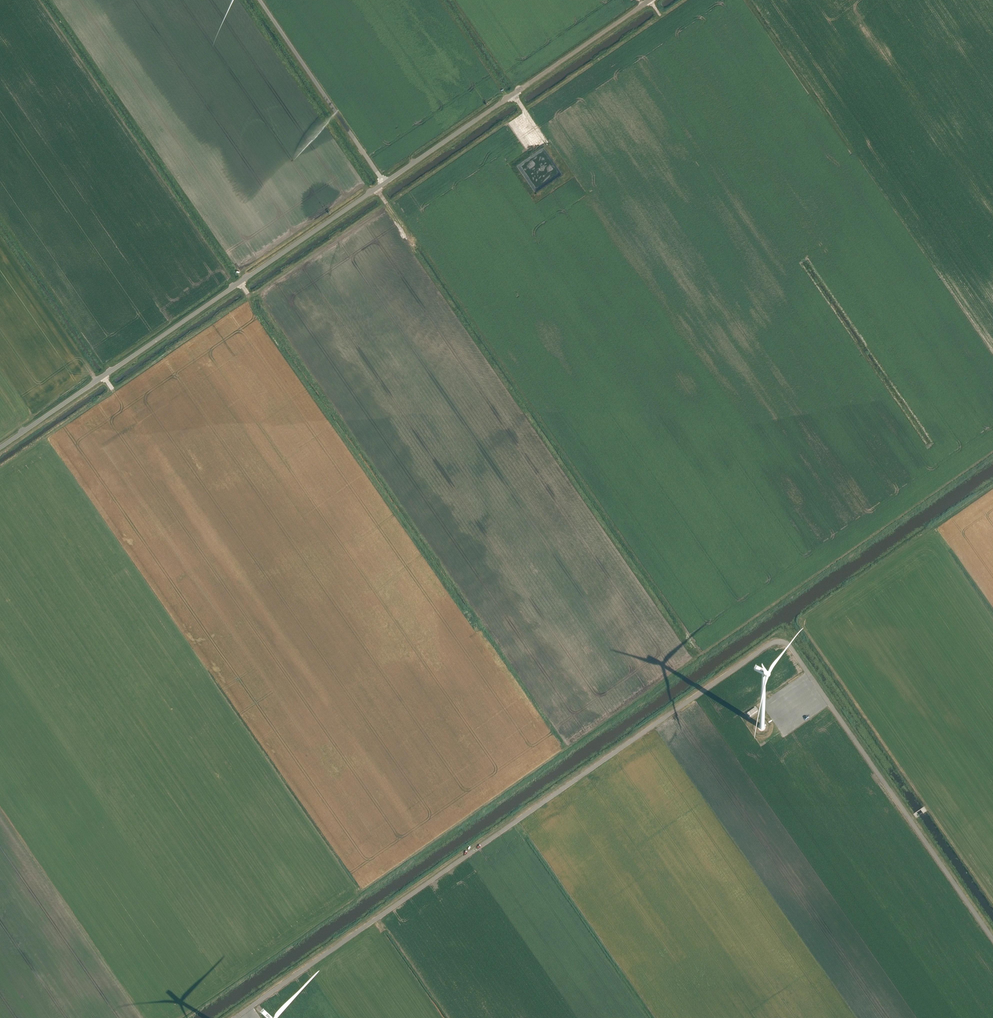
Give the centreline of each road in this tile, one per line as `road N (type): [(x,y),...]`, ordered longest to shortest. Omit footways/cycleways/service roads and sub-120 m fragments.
road 1 (unclassified): [(0,448),(650,0)]

